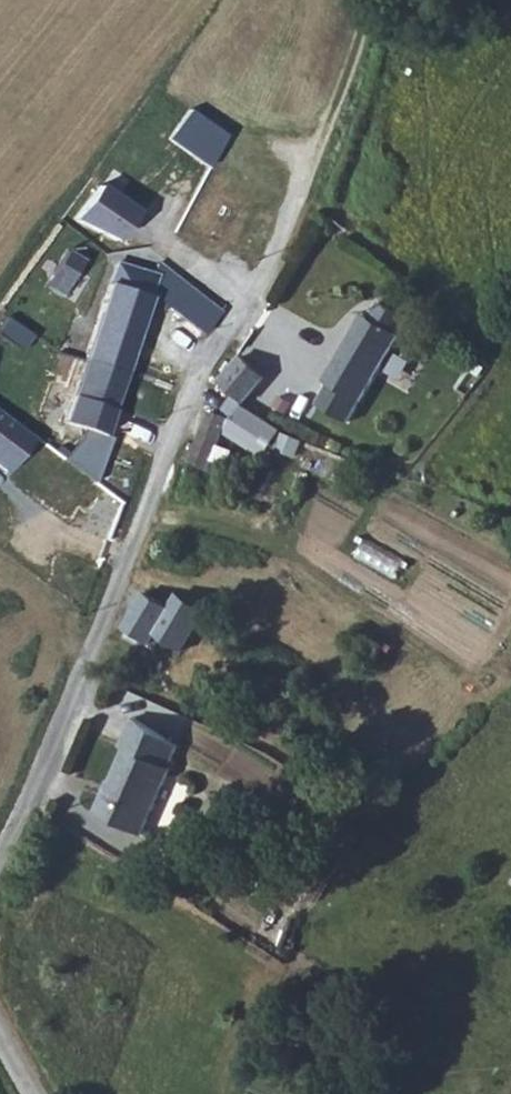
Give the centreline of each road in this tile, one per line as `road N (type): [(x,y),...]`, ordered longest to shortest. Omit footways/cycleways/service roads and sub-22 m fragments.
road 1 (unclassified): [(0,857),(112,612),(202,386),(248,311),(326,145)]
road 2 (track): [(326,145),(370,0)]

